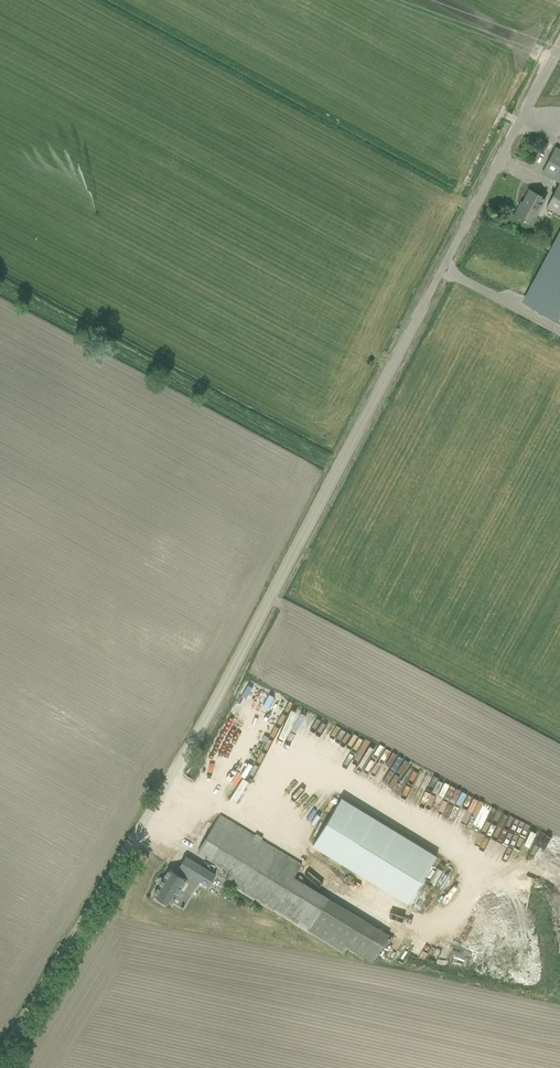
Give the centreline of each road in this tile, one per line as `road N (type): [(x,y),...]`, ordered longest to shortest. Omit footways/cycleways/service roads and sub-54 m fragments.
road 1 (unclassified): [(0,1060),(284,573),(559,48)]
road 2 (track): [(340,466),(0,283)]

